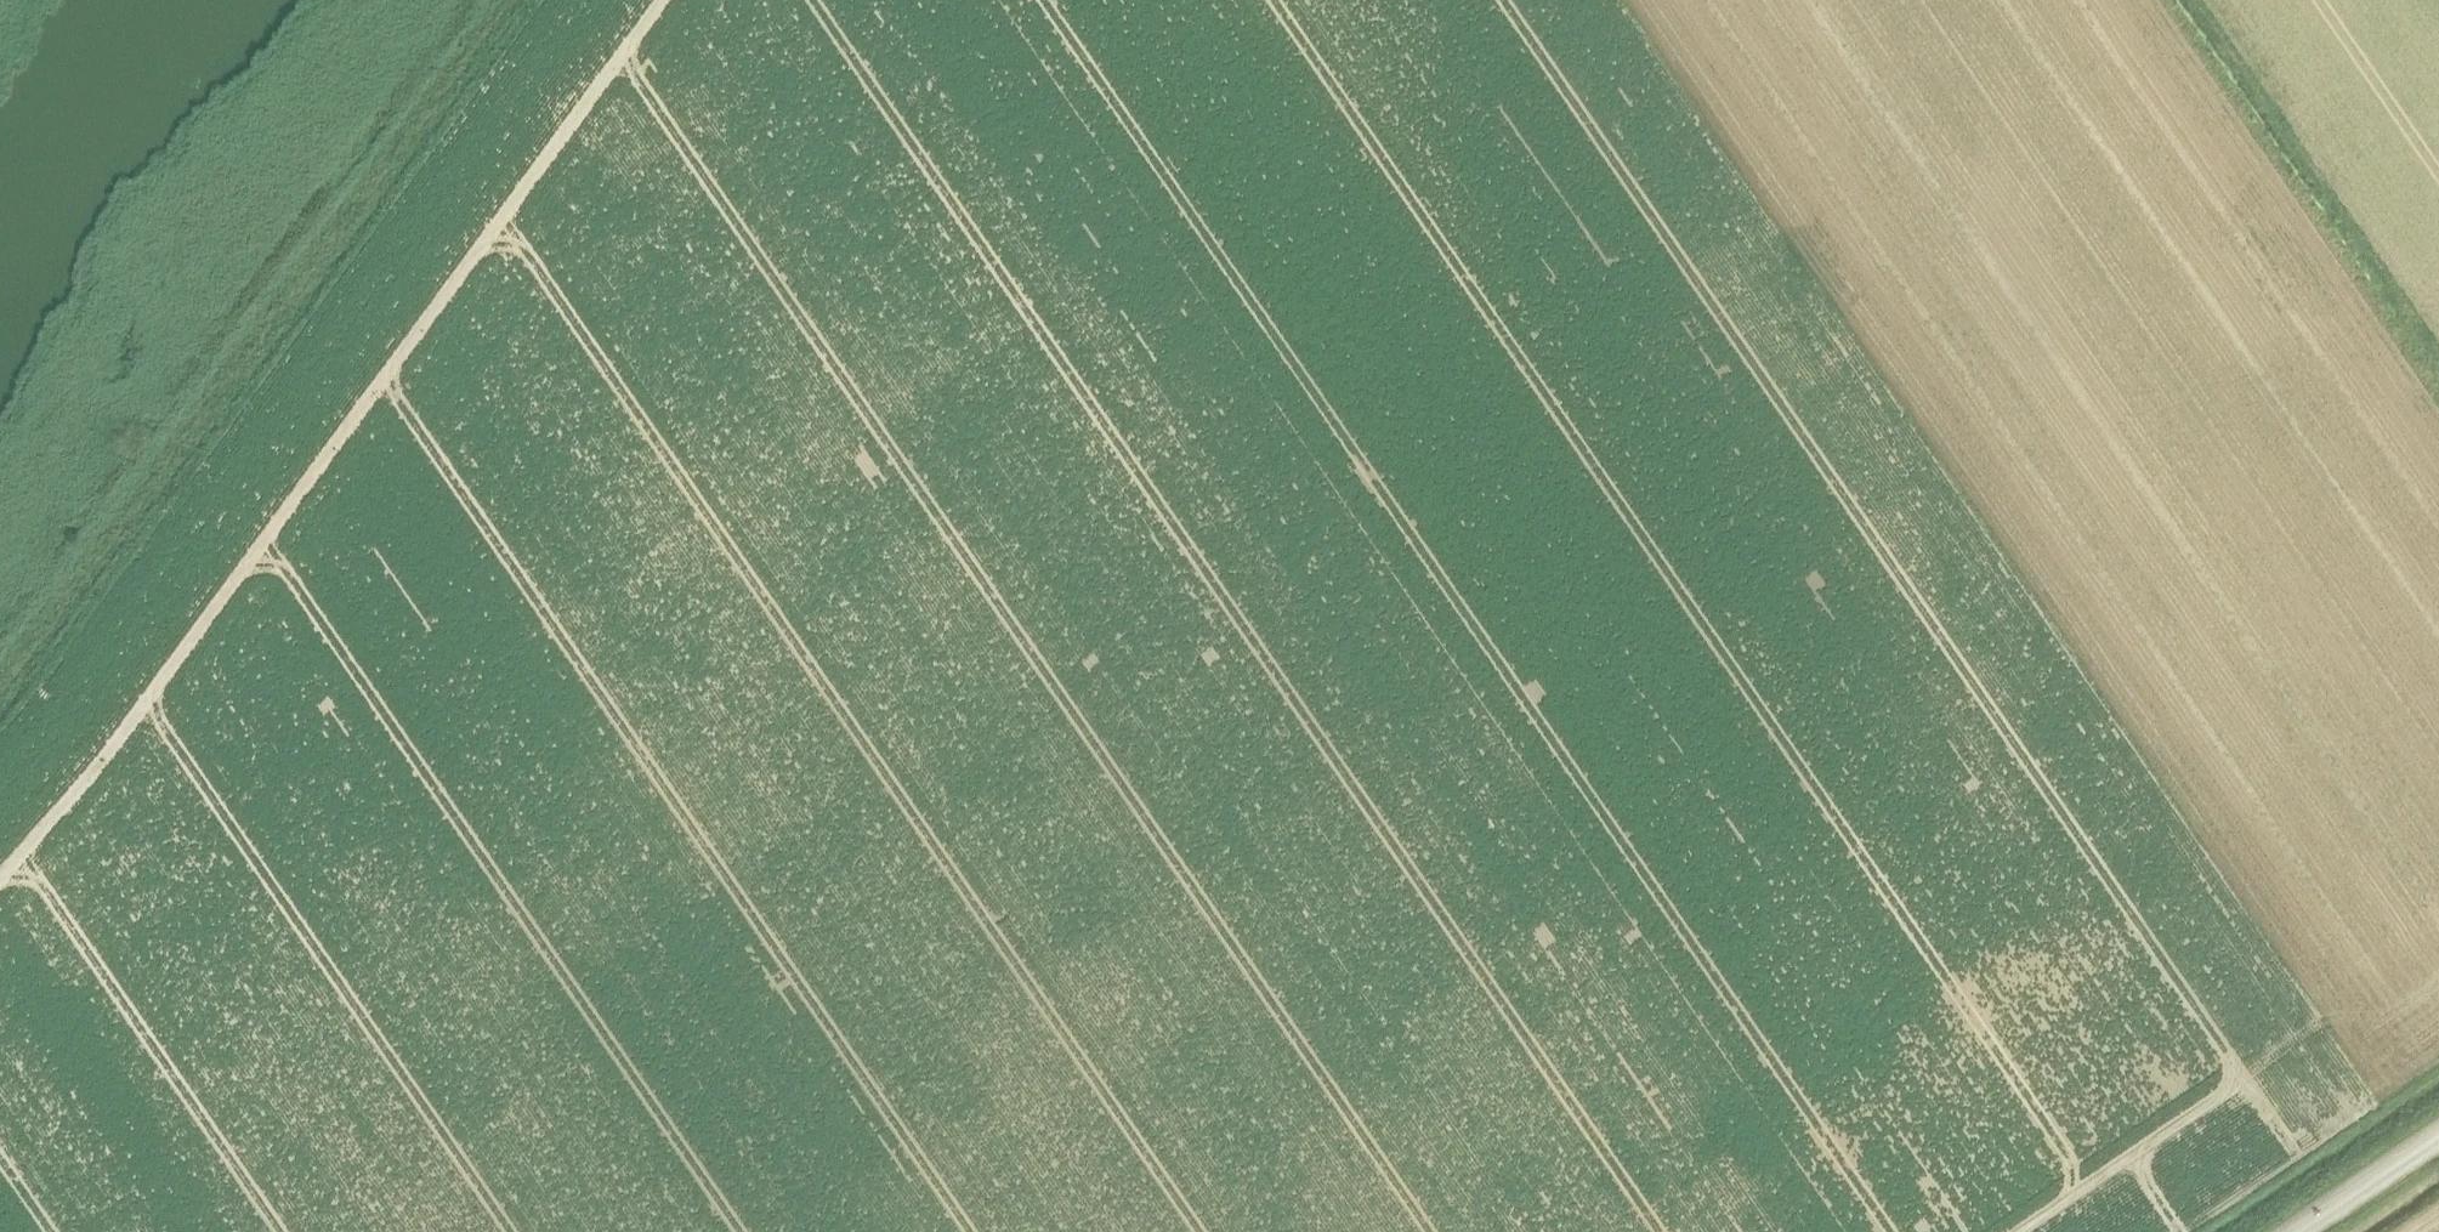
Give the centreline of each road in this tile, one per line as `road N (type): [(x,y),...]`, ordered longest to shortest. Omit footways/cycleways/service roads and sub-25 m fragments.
road 1 (unclassified): [(2296,1231),(2438,1135)]

